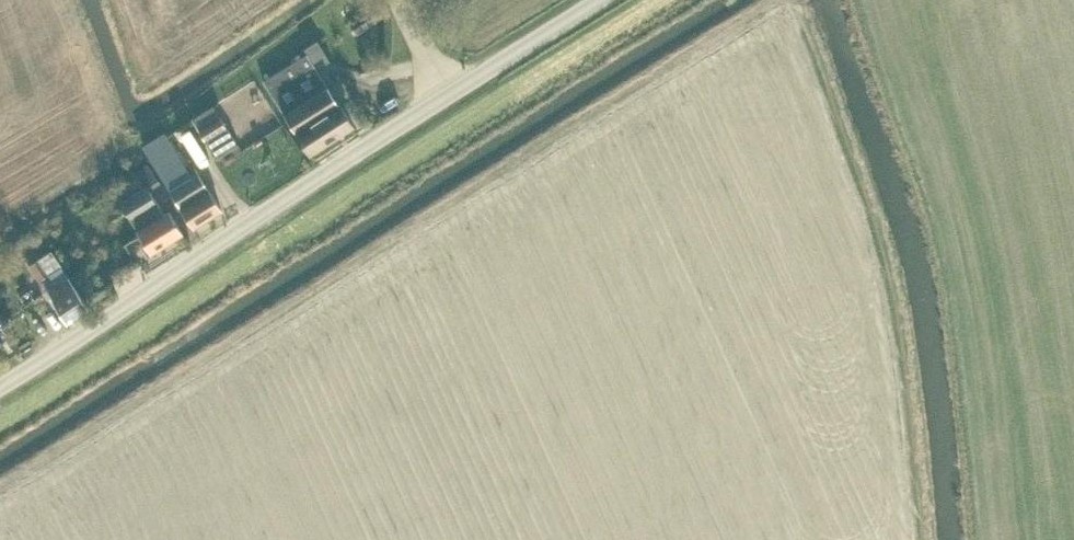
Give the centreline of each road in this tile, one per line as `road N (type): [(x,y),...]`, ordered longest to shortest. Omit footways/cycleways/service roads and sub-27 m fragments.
road 1 (tertiary): [(0,384),(598,0)]

